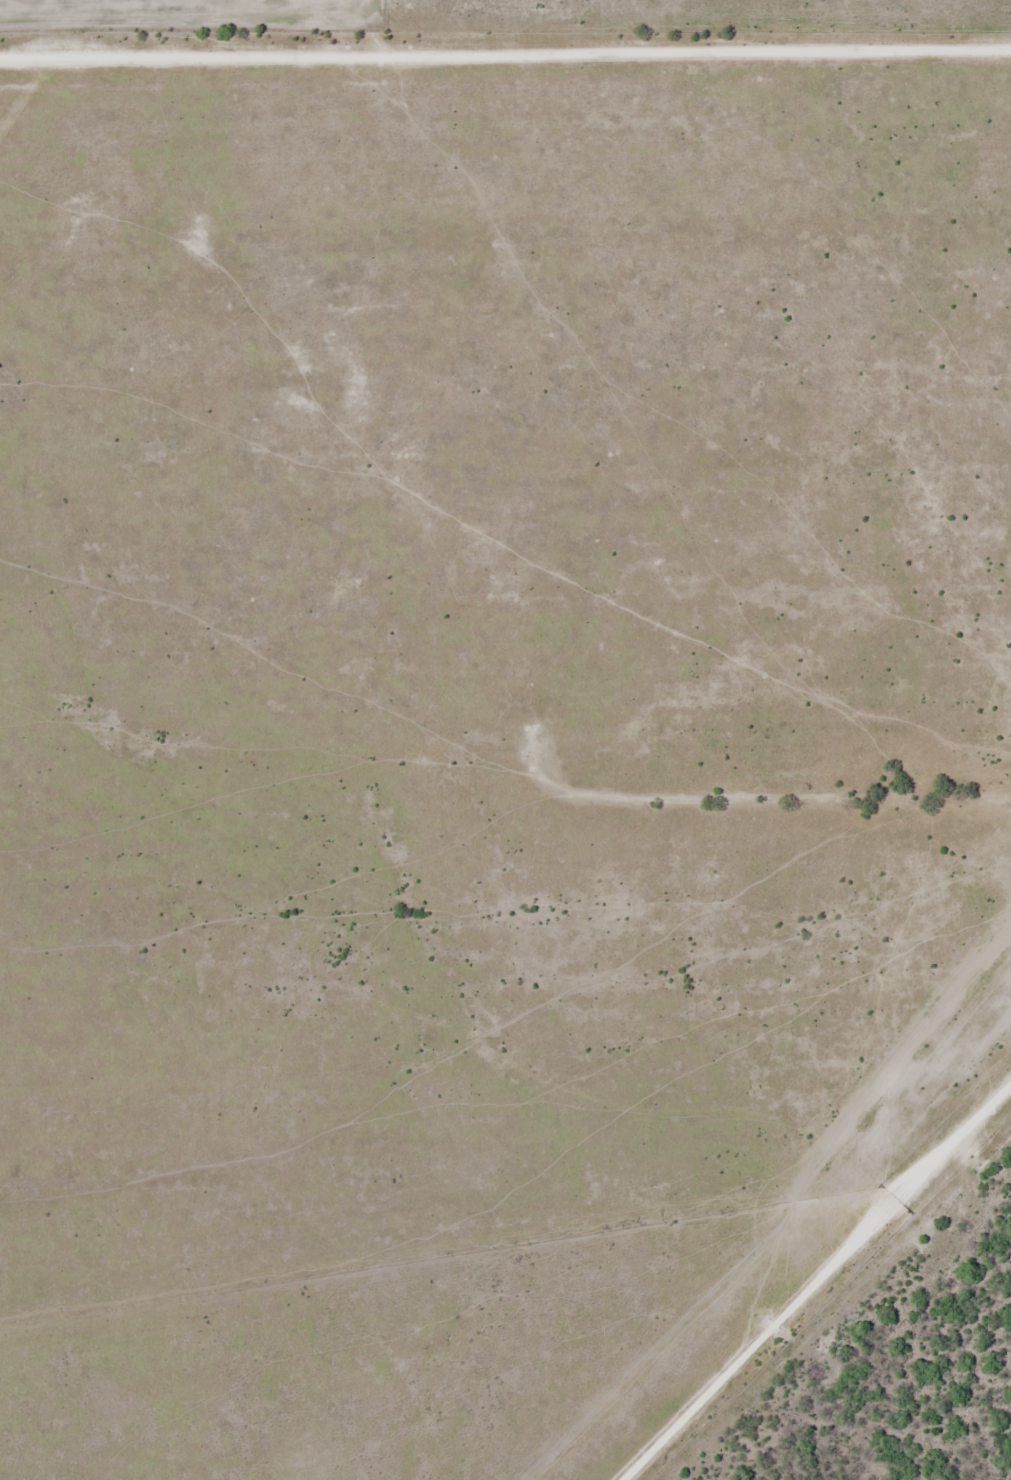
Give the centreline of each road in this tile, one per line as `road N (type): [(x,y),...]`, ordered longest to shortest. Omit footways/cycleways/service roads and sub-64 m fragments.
road 1 (track): [(0,81),(710,90),(1010,75)]
road 2 (residential): [(639,1479),(1010,1099)]
road 3 (residential): [(1010,797),(583,796)]

